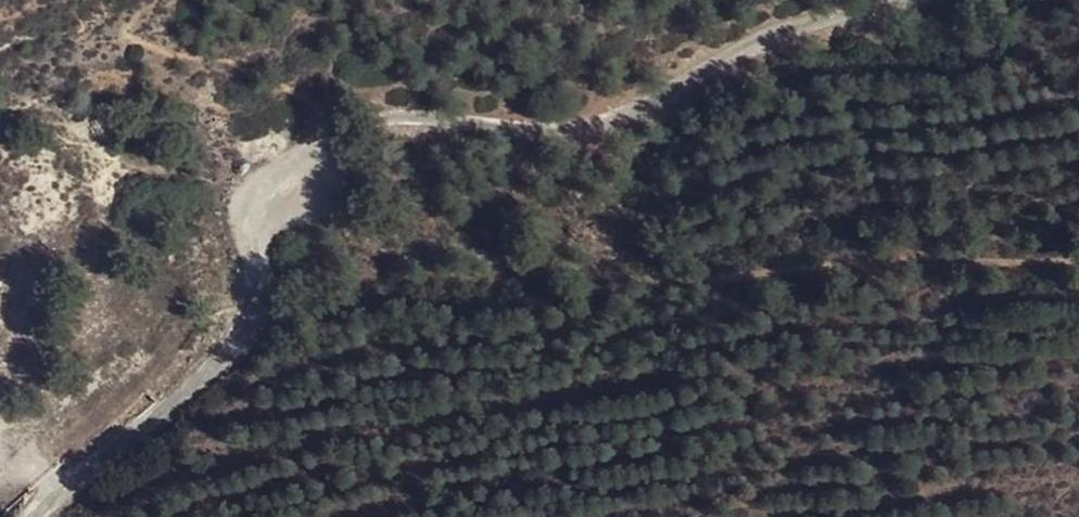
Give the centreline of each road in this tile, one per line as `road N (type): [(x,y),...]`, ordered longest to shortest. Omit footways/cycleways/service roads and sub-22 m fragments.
road 1 (unclassified): [(40,516),(243,336),(254,302),(244,220),(249,199),(302,156),(375,124),(533,137),(602,128),(726,54),(876,0)]
road 2 (track): [(302,156),(325,220),(495,260),(623,276),(767,271),(927,248),(1078,253)]
road 3 (track): [(148,0),(125,26),(160,46),(251,67),(309,102),(329,141)]

